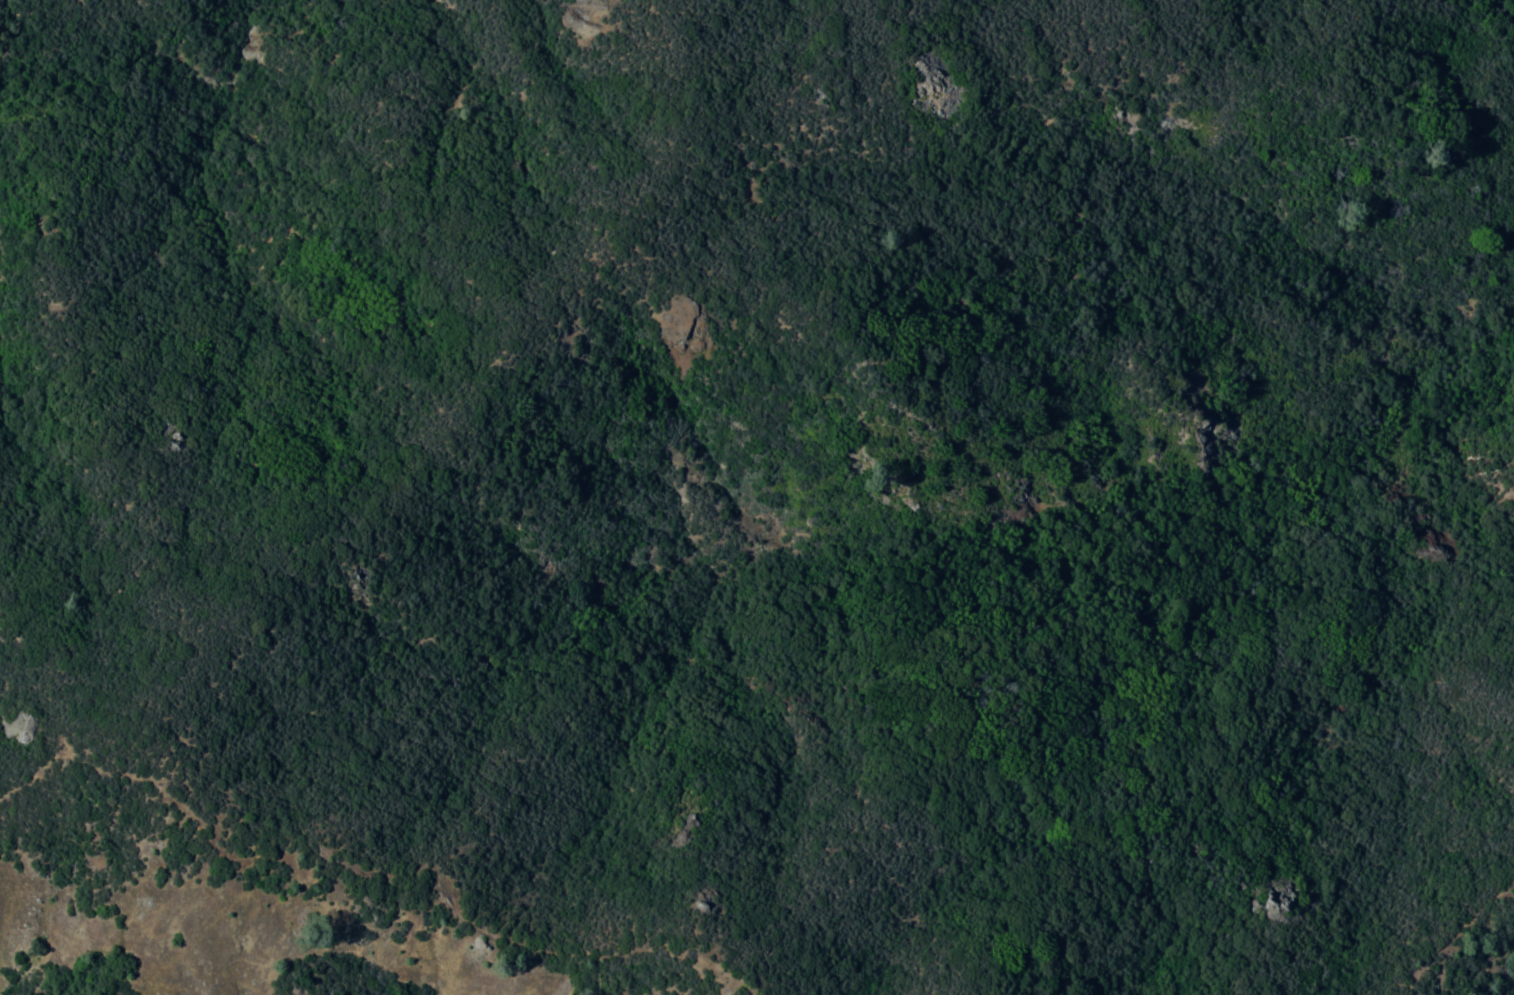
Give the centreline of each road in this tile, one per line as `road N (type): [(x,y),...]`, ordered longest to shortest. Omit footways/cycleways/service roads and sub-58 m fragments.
road 1 (track): [(751,994),(657,951),(566,958),(490,936),(435,874),(372,881),(325,855),(238,861),(166,786),(119,780),(73,756),(0,802)]

